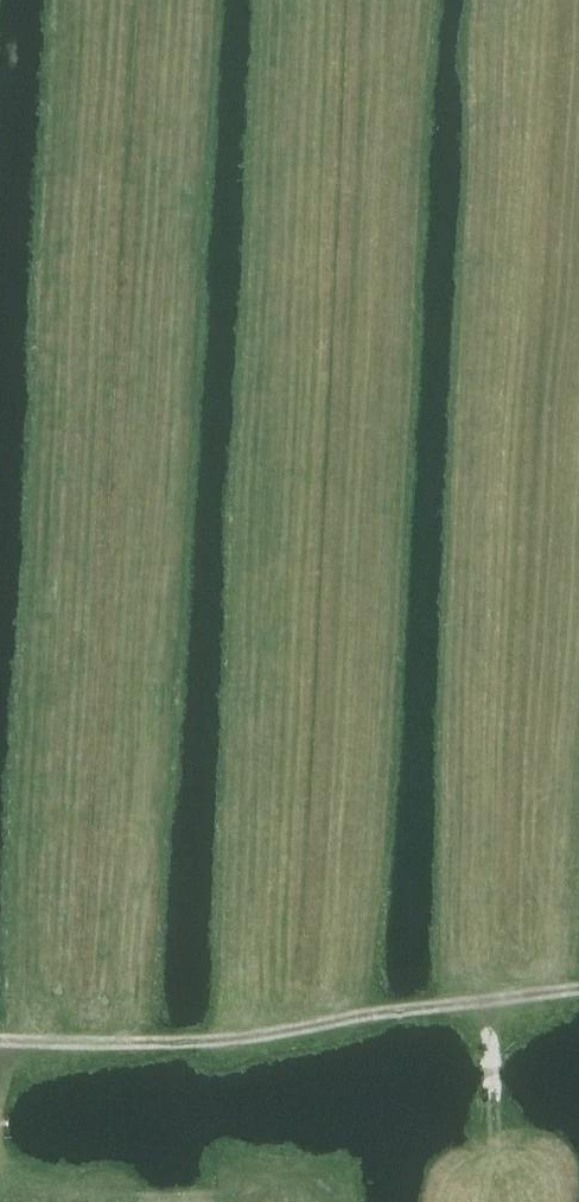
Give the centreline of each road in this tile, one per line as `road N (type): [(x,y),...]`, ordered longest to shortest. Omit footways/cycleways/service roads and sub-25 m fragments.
road 1 (track): [(0,1044),(218,1047),(578,992)]

